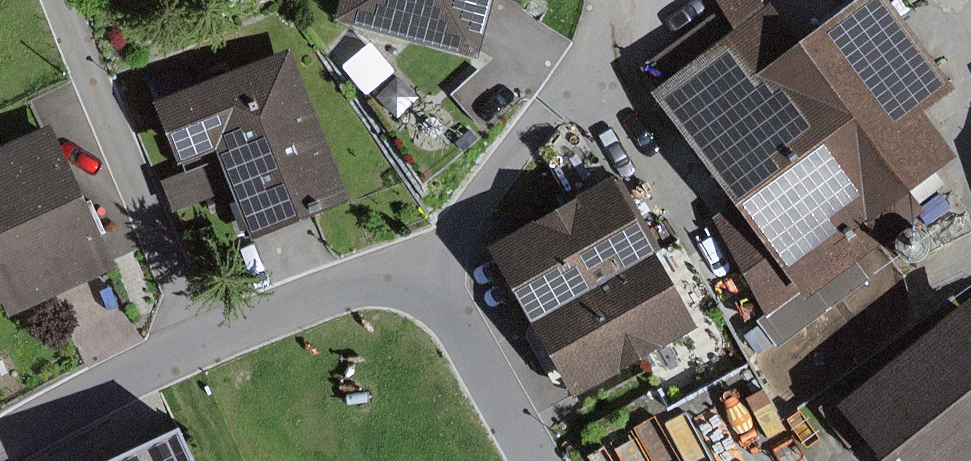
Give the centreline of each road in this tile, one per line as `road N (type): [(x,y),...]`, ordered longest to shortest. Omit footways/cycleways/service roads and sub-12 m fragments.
road 1 (residential): [(202,343),(54,0)]
road 2 (unclassified): [(426,280),(633,0)]
road 3 (residential): [(202,343),(380,277),(426,280)]
road 4 (residential): [(0,449),(202,343)]
road 5 (residential): [(426,280),(468,322),(545,460)]

